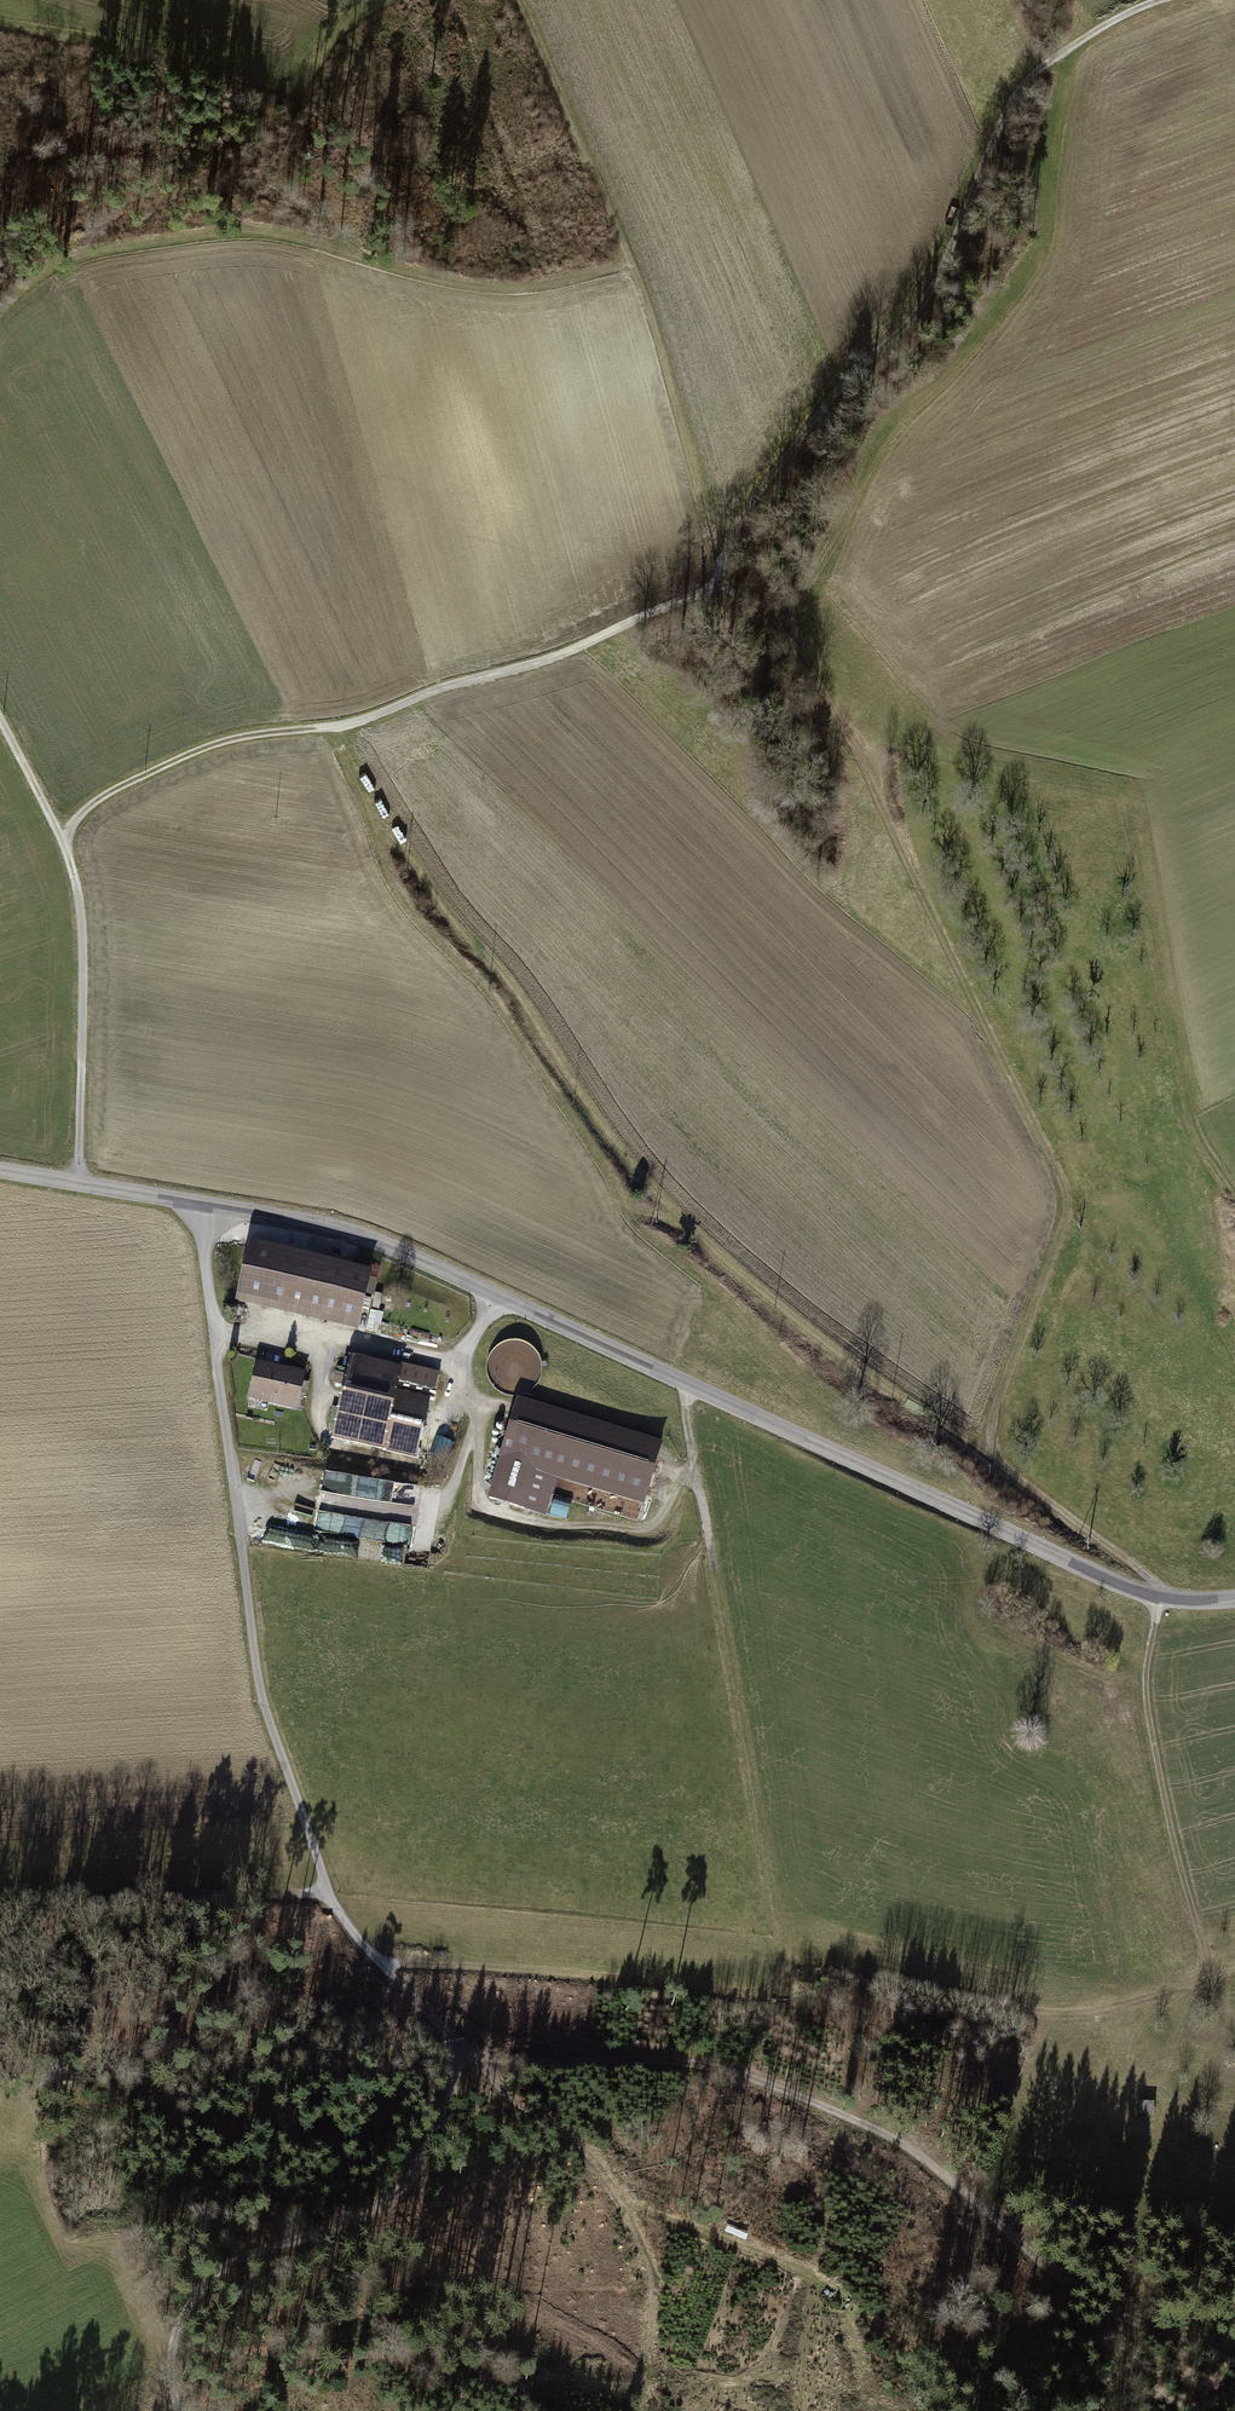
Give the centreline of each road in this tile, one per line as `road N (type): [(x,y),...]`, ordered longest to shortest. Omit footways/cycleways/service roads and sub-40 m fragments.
road 1 (track): [(715,584),(756,608),(811,675),(1059,1173),(1063,1221),(994,1411),(994,1459),(1152,1583),(1161,1605),(1145,1668),(1146,1702),(1211,1977)]
road 2 (tertiary): [(1234,1601),(1161,1605),(396,1249),(325,1227),(0,1173)]
road 3 (track): [(744,2244),(658,2216),(629,2198),(600,2163),(528,2114),(463,2053),(536,2065),(721,2067),(796,2088),(883,2125),(955,2178),(999,2228),(1118,2315),(1234,2350)]
road 4 (track): [(0,313),(79,257),(234,231),(268,232),(418,278),(476,287),(552,285),(624,265),(635,276),(722,561)]
road 5 (track): [(715,584),(764,488),(853,375),(922,309),(1000,123),(1029,77),(1155,0)]
road 6 (track): [(69,841),(81,819),(112,796),(220,742),(348,725),(532,665),(715,584)]
road 7 (track): [(196,1204),(258,1682),(326,1881)]
road 8 (track): [(384,1966),(463,2053),(443,2130),(391,2198),(357,2221),(237,2257),(202,2288),(172,2354),(178,2410)]
road 9 (track): [(683,1383),(785,1963)]
road 10 (track): [(0,708),(69,841),(84,907),(86,1190)]
road 11 (track): [(785,1963),(816,1962),(1037,2012),(1084,2008),(1234,1969)]
road 12 (track): [(0,27),(288,91),(330,30),(387,0)]
road 13 (track): [(1234,1194),(1187,1098),(1126,805)]
road 14 (track): [(384,1966),(764,1995)]
road 15 (track): [(0,1911),(326,1881)]
road 16 (track): [(635,276),(517,0)]
road 17 (track): [(317,1342),(322,1428),(343,1453),(416,1467),(437,1459),(470,1383)]

